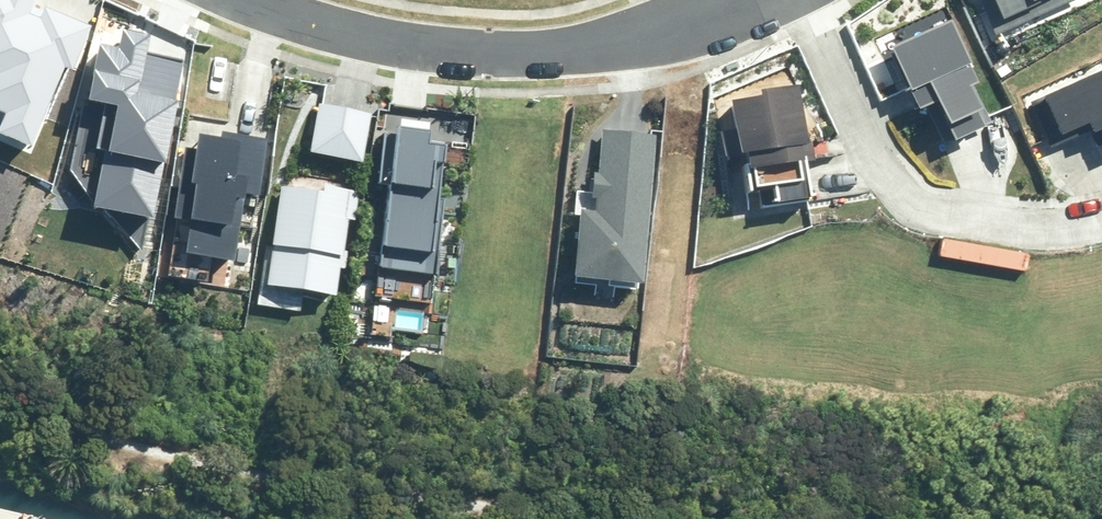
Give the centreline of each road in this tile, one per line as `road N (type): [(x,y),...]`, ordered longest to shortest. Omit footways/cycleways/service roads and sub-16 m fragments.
road 1 (residential): [(760,0),(649,42),(567,54),(381,42),(245,0)]
road 2 (residential): [(1101,223),(1052,232),(1012,228),(908,205),(802,0)]

